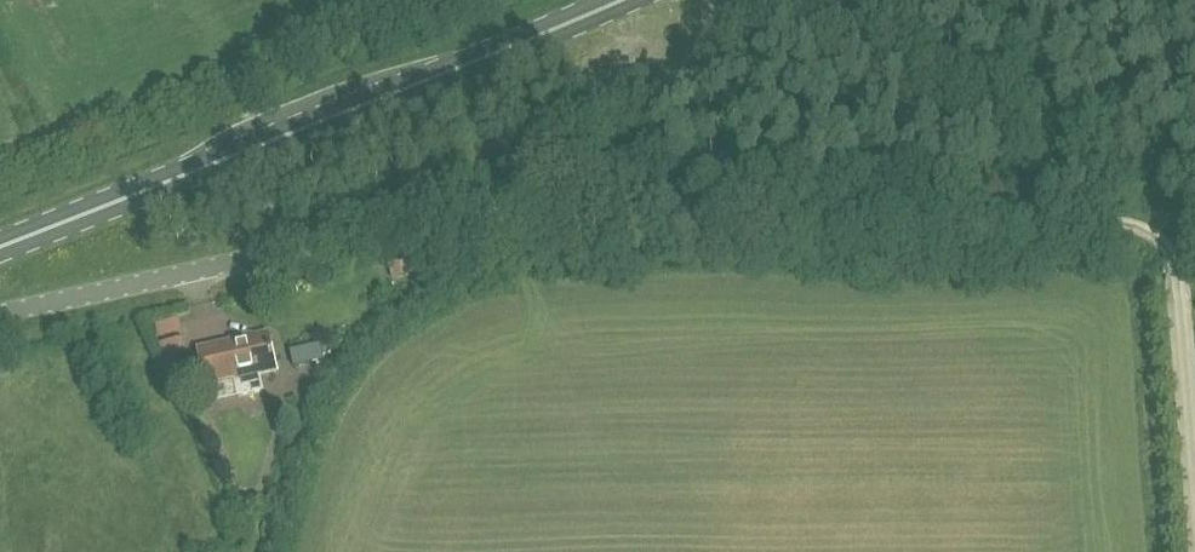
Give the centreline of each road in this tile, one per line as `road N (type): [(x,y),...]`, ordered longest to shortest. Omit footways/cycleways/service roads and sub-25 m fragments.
road 1 (unclassified): [(0,313),(287,250),(450,200),(793,0)]
road 2 (secondary): [(0,242),(614,0)]
road 3 (track): [(782,7),(800,30),(1166,212)]

